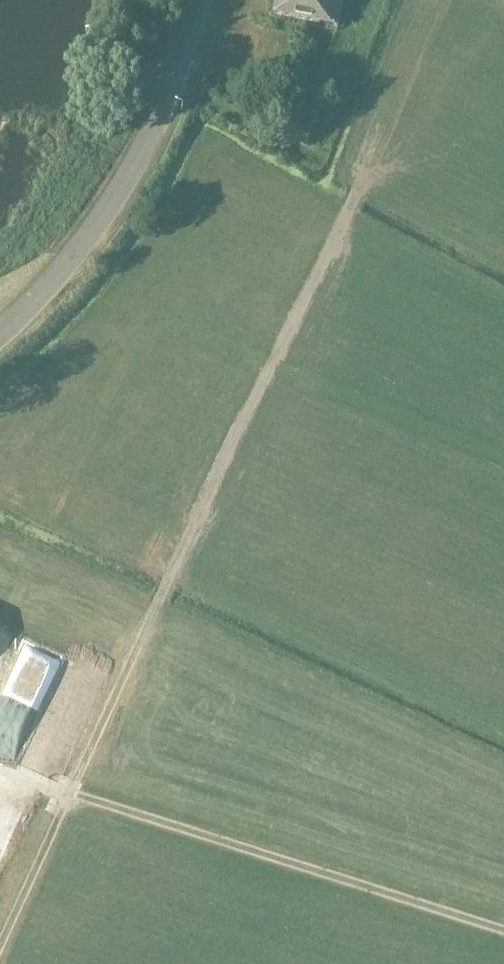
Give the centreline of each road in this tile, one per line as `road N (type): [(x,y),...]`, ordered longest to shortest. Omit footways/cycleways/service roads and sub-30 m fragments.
road 1 (tertiary): [(0,332),(66,261),(132,166),(197,0)]

